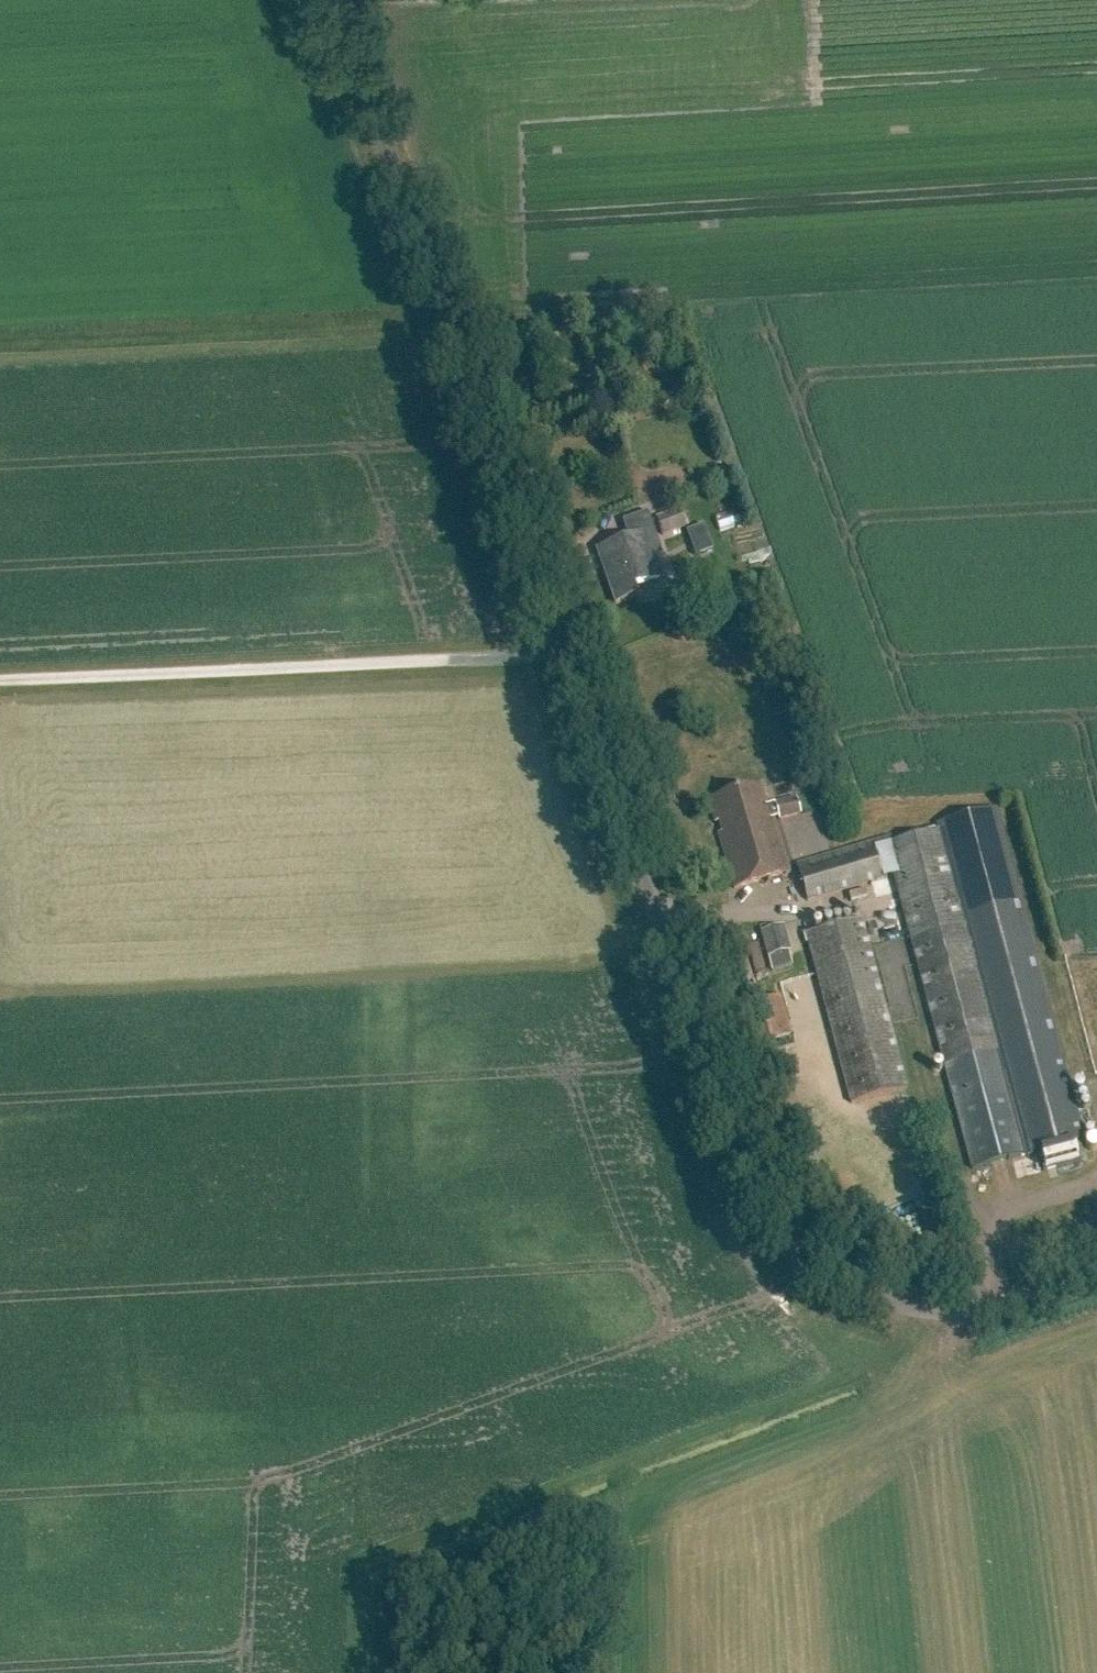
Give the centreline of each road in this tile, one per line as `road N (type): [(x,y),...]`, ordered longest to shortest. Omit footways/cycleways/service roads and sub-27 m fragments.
road 1 (unclassified): [(1096,1267),(985,1306),(900,1302),(821,1266),(761,1201),(334,0)]

